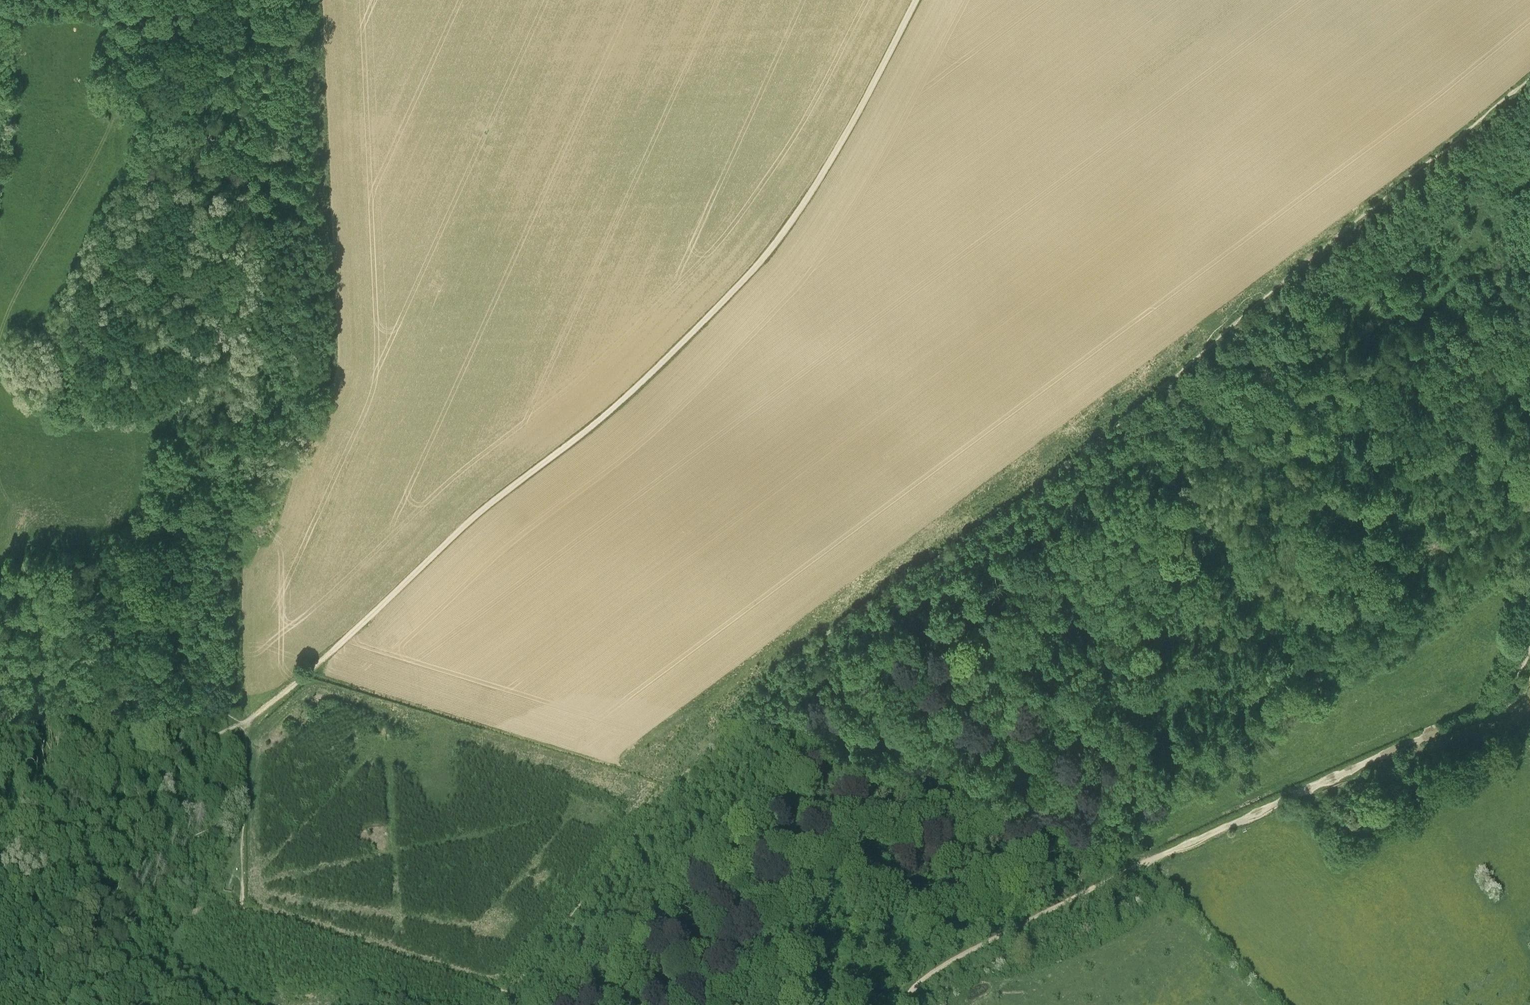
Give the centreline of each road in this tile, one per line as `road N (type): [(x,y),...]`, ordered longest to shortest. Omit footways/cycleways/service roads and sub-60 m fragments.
road 1 (track): [(916,0),(814,189),(727,297),(617,404),(459,529),(281,692),(241,723),(160,764)]
road 2 (track): [(901,1004),(950,961),(1131,869),(1480,714),(1510,685),(1529,640)]
road 3 (track): [(160,764),(24,823),(0,844)]

